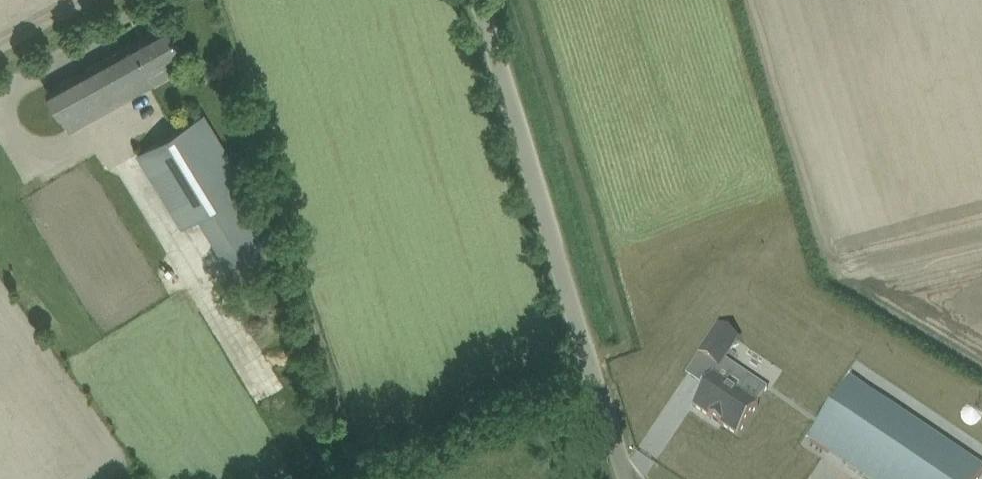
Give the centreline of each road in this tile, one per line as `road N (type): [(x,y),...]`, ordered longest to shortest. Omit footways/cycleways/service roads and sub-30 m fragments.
road 1 (unclassified): [(626,478),(488,0)]
road 2 (unclassified): [(165,0),(0,94)]

